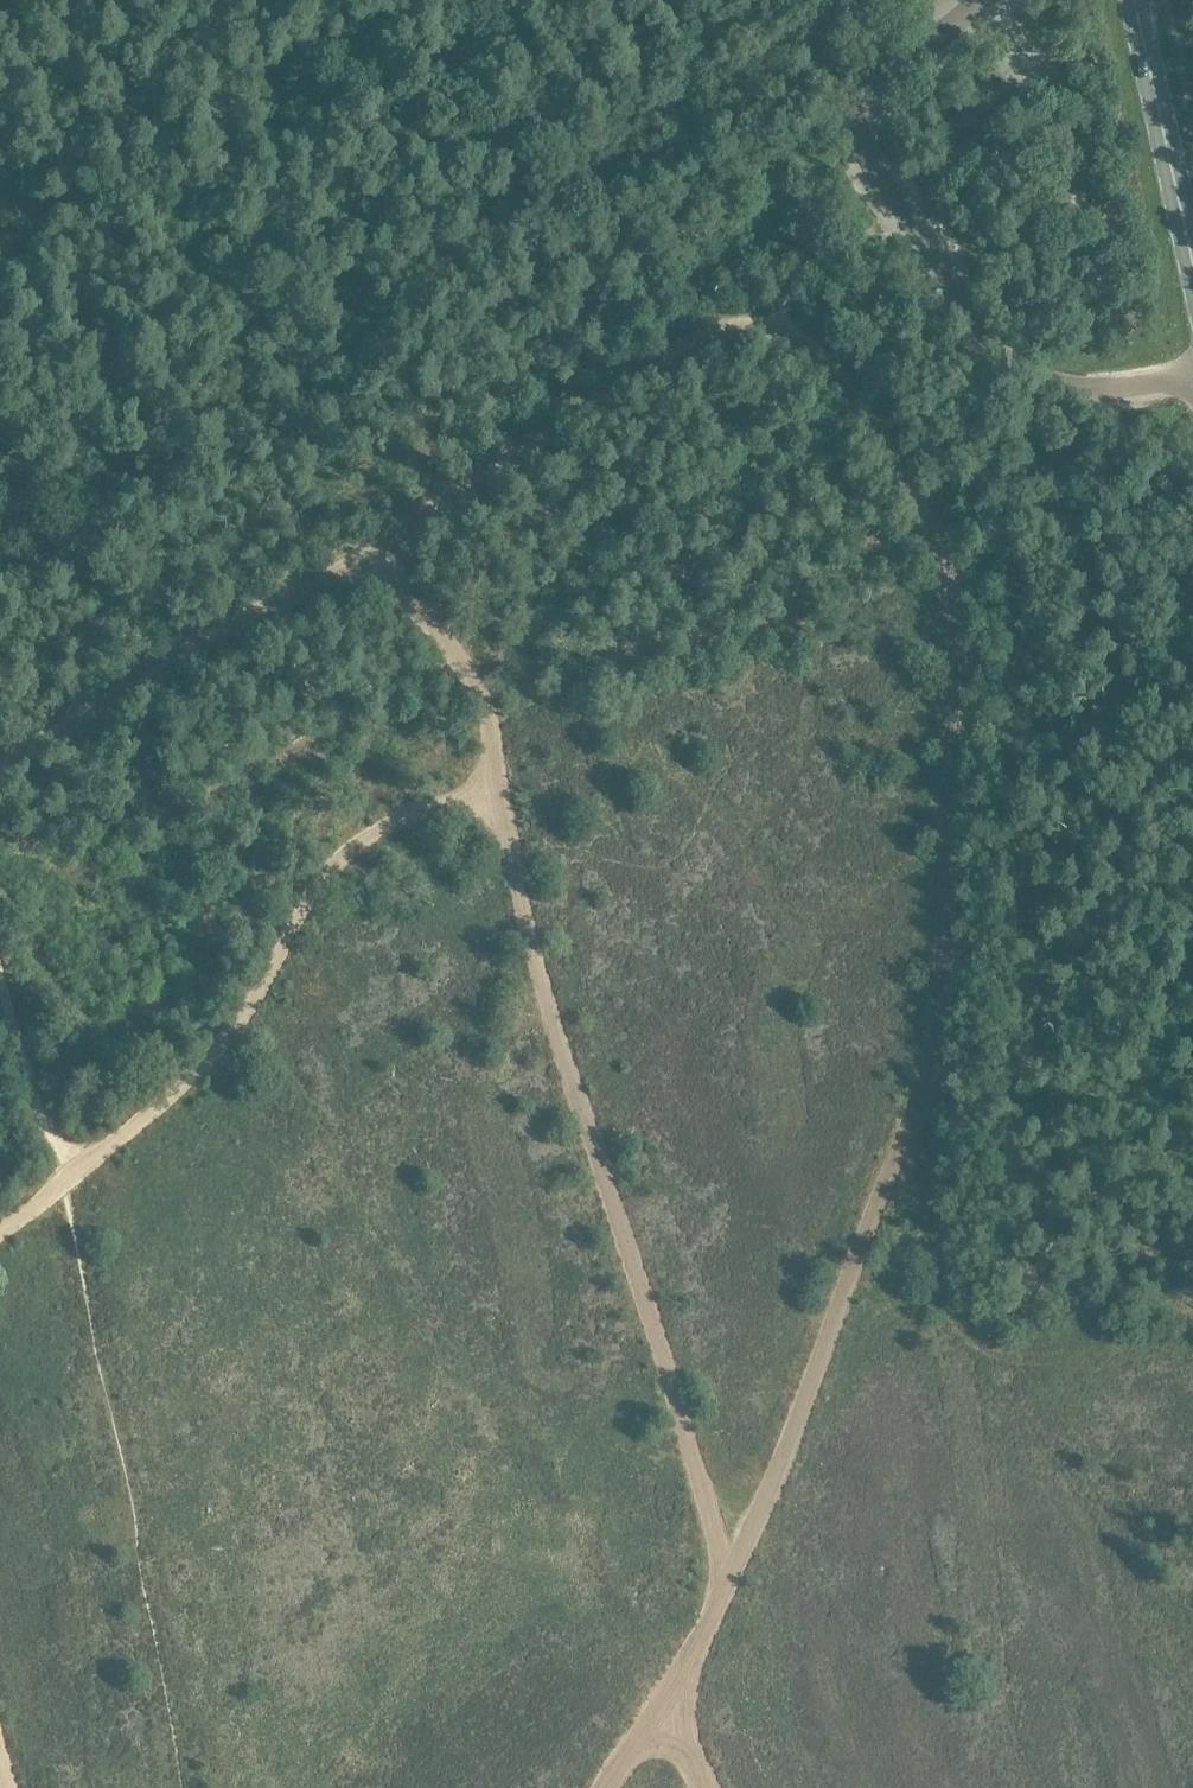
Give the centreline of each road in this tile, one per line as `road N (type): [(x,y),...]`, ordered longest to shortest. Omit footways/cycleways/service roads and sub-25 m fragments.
road 1 (track): [(605,1787),(691,1652),(785,1451),(921,1093),(938,1025),(958,649),(949,587),(919,506),(834,366),(771,326)]
road 2 (track): [(354,561),(401,593),(452,649),(491,717),(514,861),(728,1576)]
road 3 (track): [(771,326),(748,324),(693,344),(388,541),(0,765)]
road 4 (track): [(0,1233),(217,1050),(295,921),(347,852),(393,822),(499,786)]
road 5 (primary): [(1192,264),(1133,0)]
road 6 (track): [(64,1182),(0,972)]

